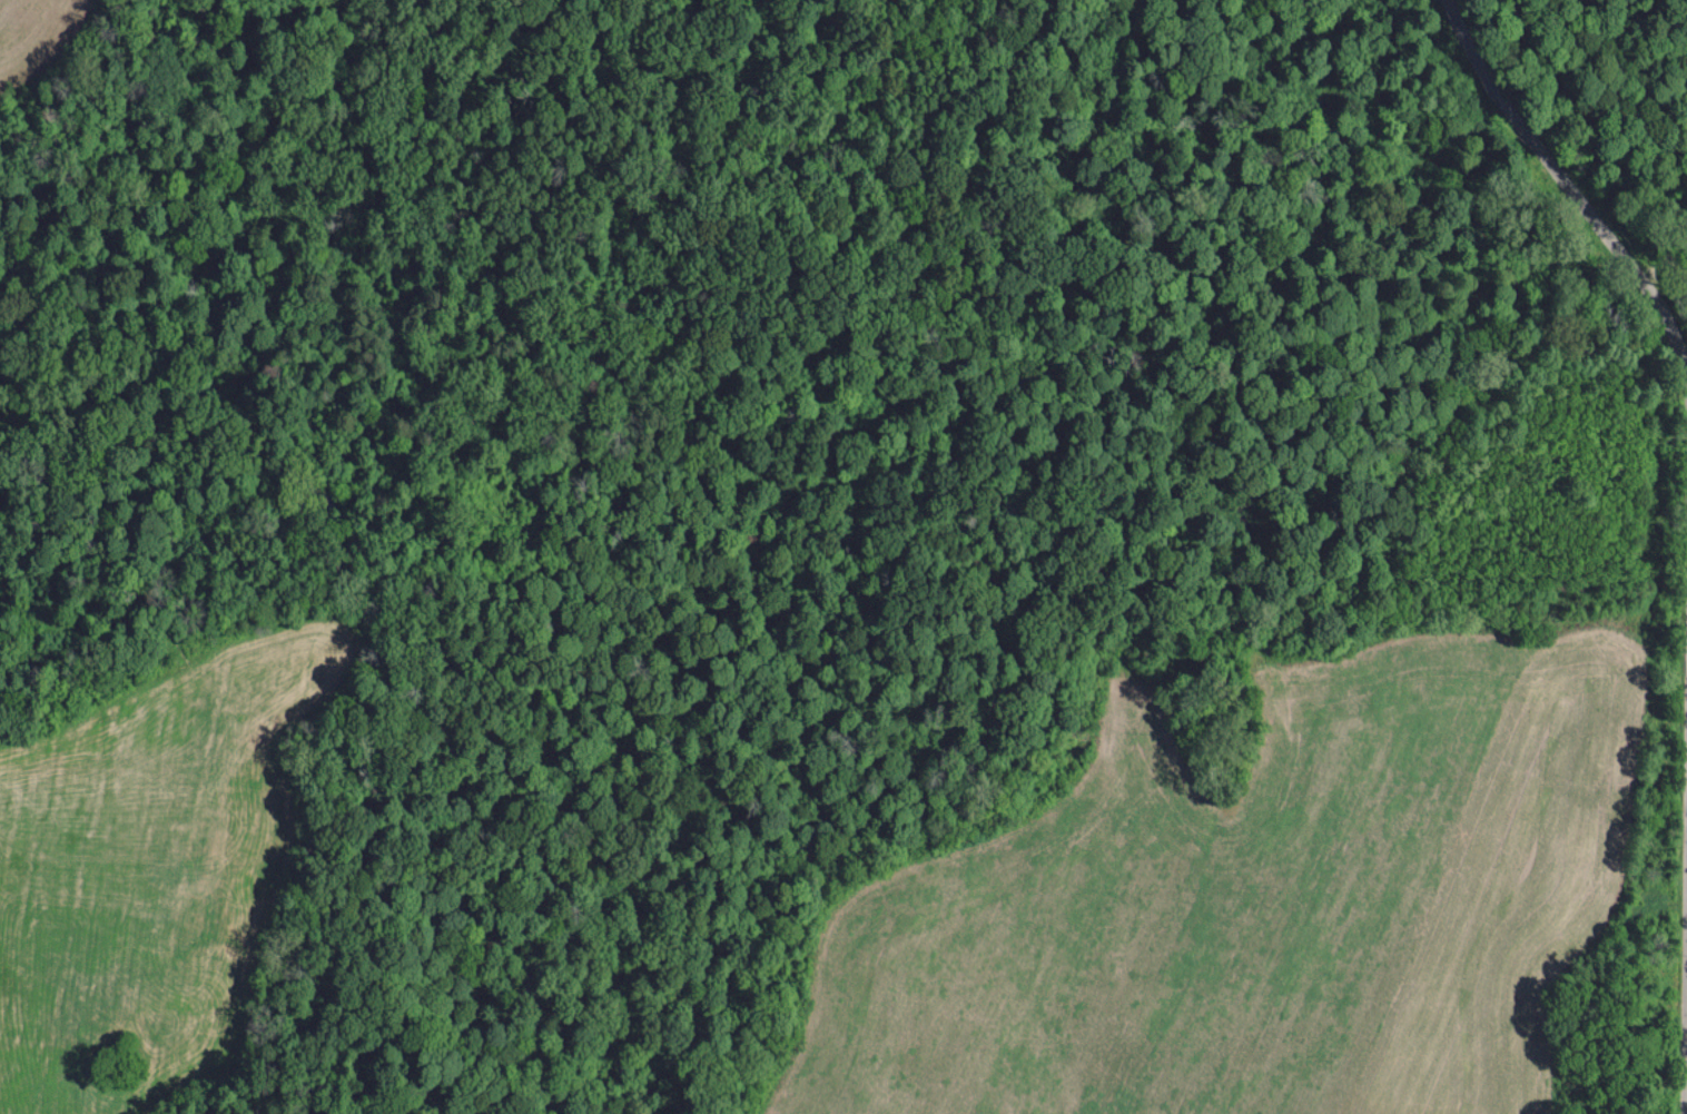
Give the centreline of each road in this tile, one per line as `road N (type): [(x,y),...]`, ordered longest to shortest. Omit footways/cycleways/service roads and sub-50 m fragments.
road 1 (tertiary): [(1686,371),(1659,304),(1473,65),(1449,0)]
road 2 (tertiary): [(1680,1113),(1686,759)]

